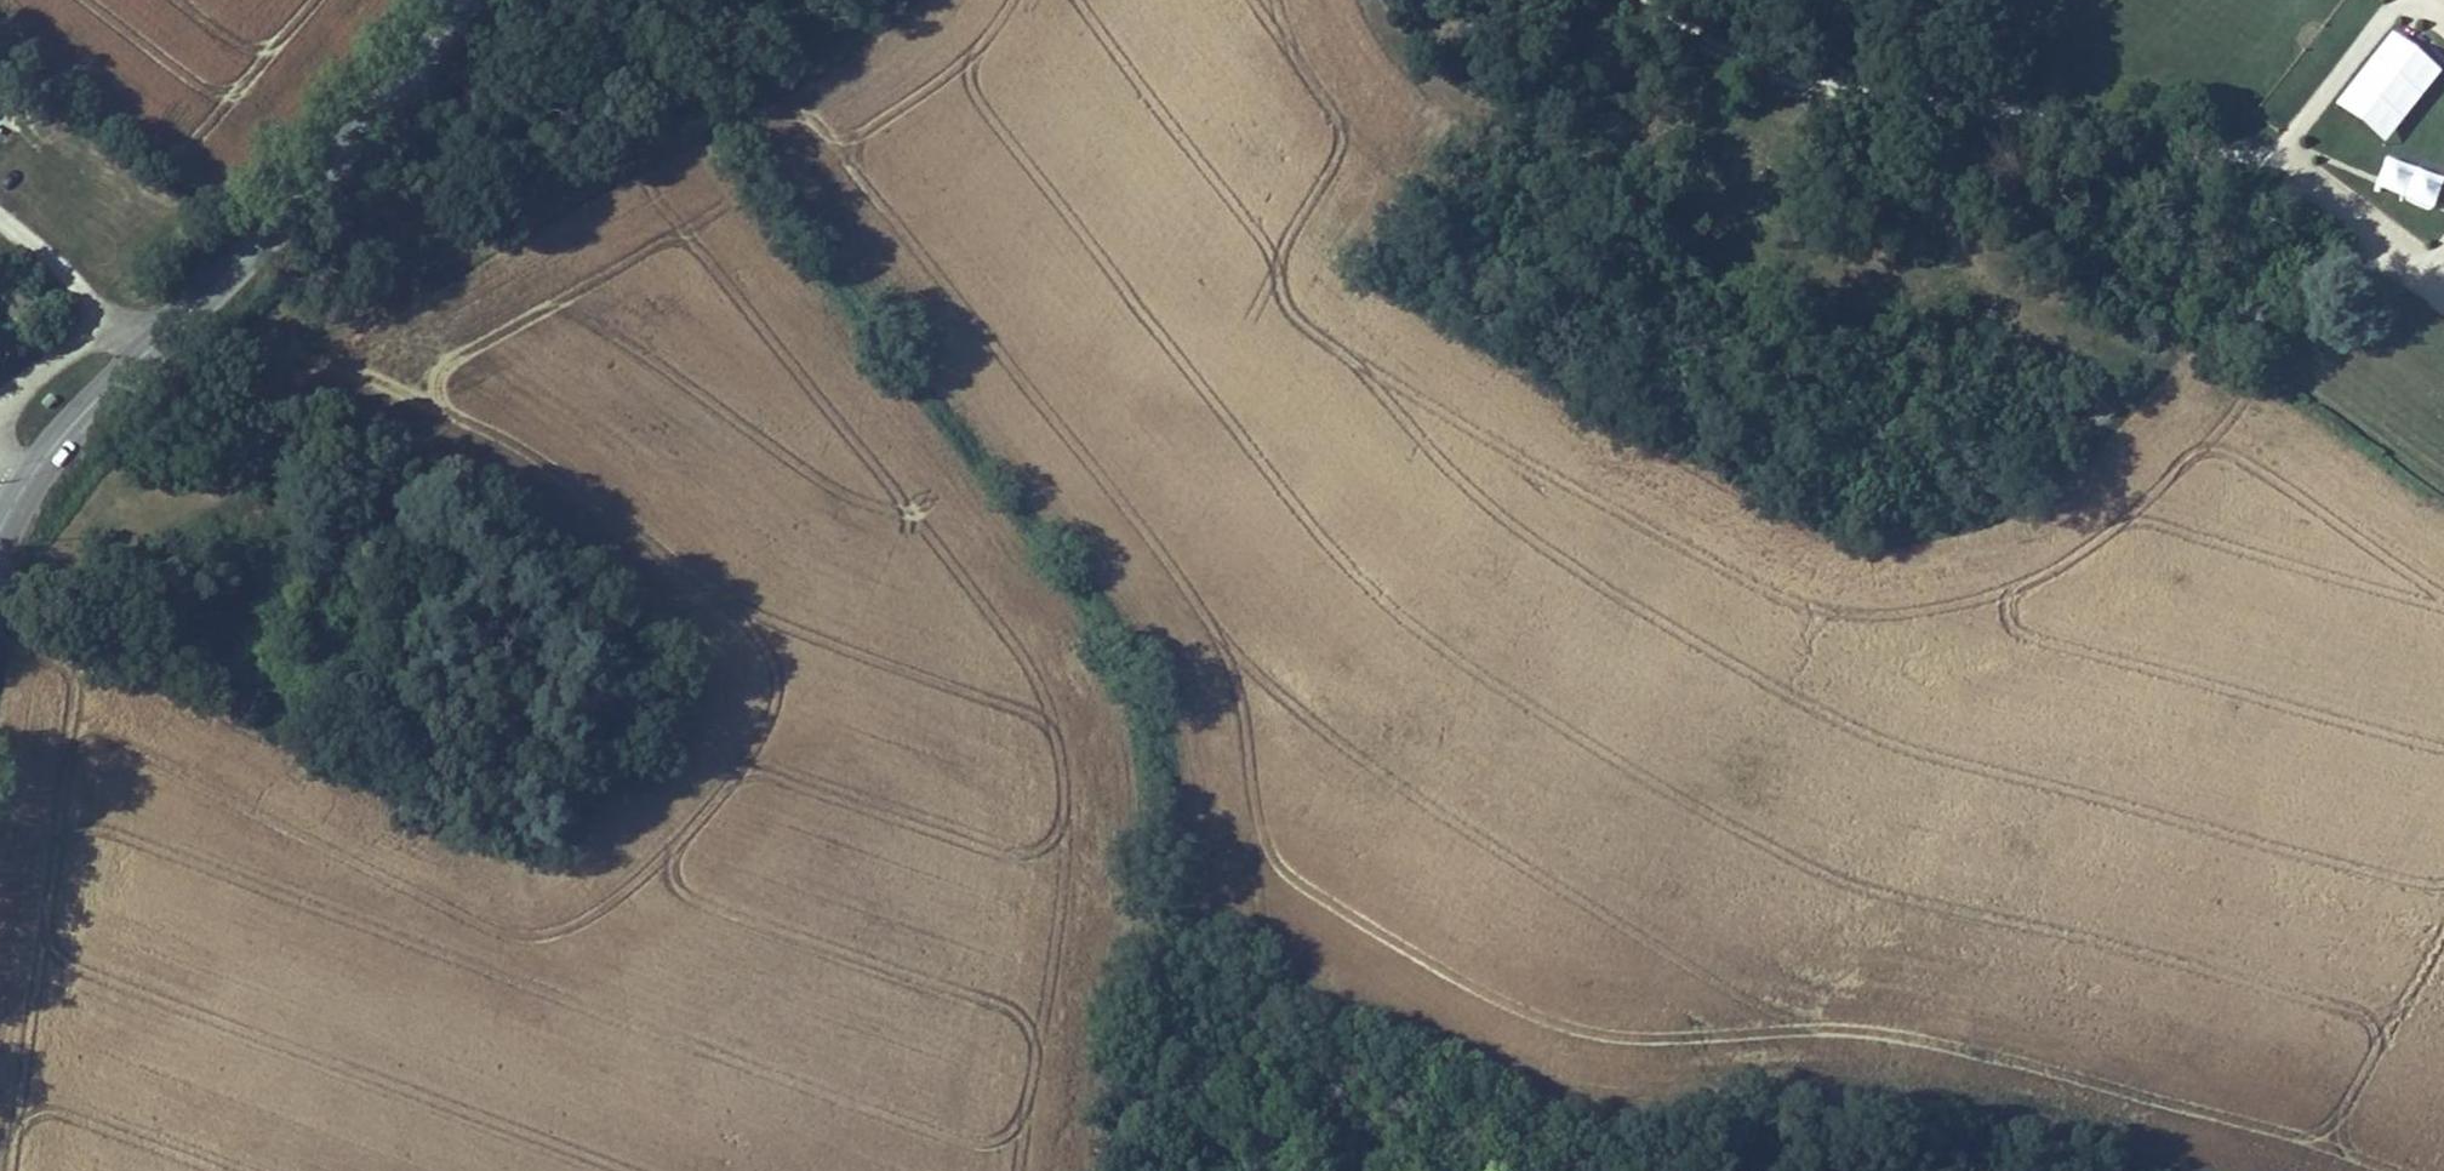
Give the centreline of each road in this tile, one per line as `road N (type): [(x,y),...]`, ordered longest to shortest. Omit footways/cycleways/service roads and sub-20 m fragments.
road 1 (secondary): [(158,338),(276,220),(469,0)]
road 2 (secondary): [(22,474),(55,429),(158,338)]
road 3 (tertiary): [(158,338),(106,326),(31,368),(0,397)]

